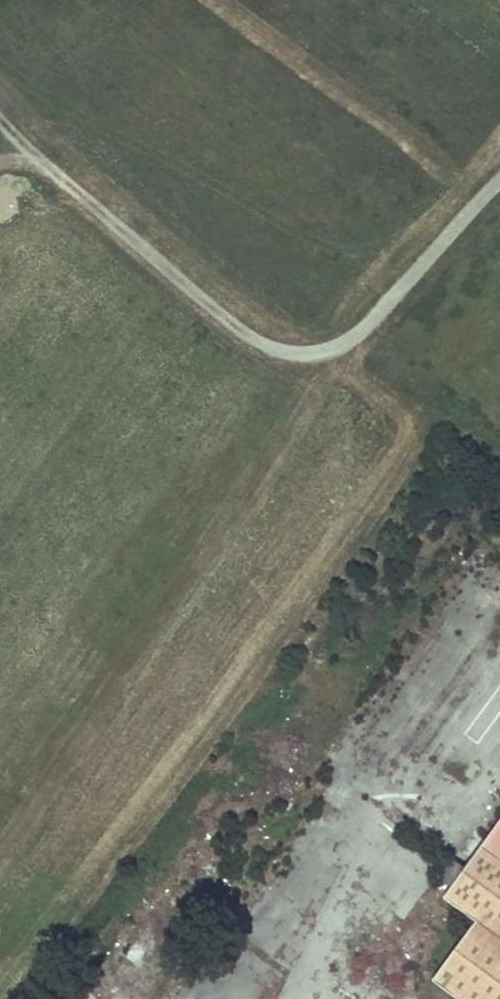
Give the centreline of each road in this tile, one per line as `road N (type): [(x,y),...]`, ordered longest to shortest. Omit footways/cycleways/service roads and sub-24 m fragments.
road 1 (track): [(0,110),(240,331),(296,351),(357,335),(499,184)]

